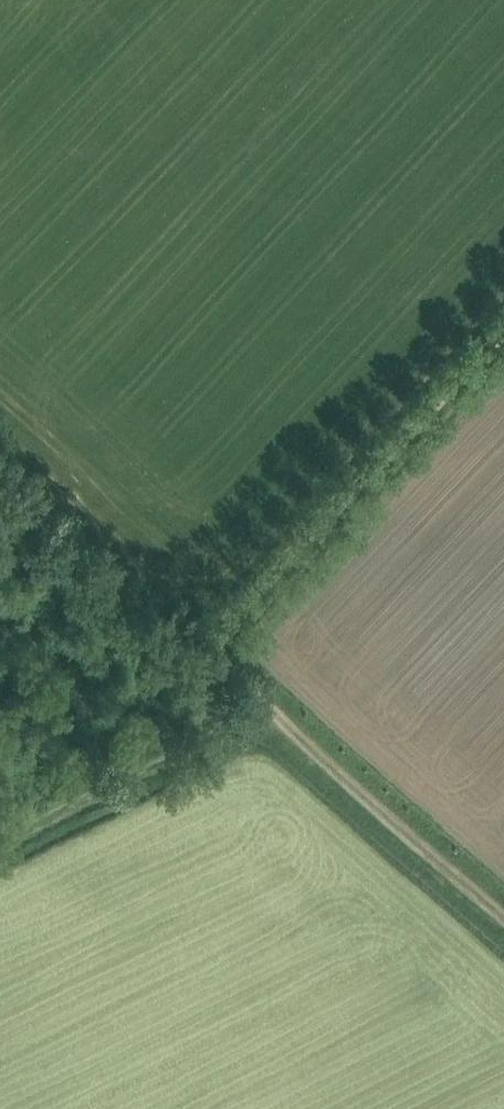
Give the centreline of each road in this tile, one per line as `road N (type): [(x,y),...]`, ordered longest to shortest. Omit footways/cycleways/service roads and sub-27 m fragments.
road 1 (track): [(204,652),(503,333)]
road 2 (track): [(503,913),(204,652)]
road 3 (track): [(0,848),(273,711)]
road 4 (track): [(204,652),(0,473)]

